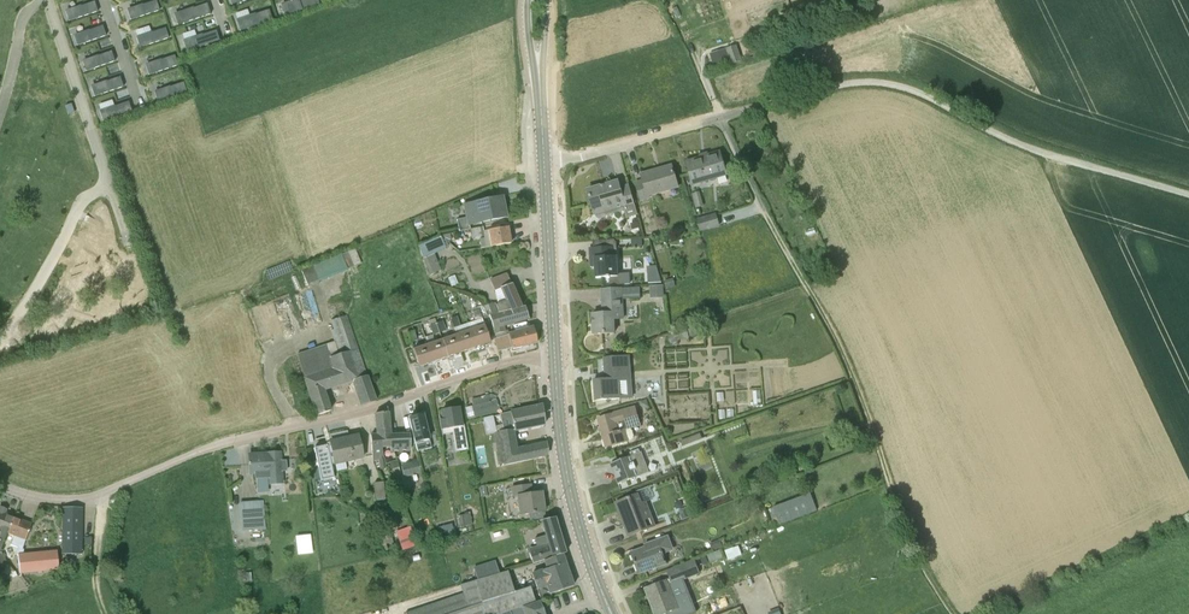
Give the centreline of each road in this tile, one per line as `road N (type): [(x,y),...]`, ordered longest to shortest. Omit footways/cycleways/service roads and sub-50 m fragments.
road 1 (unclassified): [(1188,195),(1042,152),(932,98),(874,82),(544,159)]
road 2 (unclassified): [(0,484),(42,497),(88,497),(223,443),(363,411),(511,361),(554,358)]
road 3 (track): [(954,613),(907,532),(846,360),(720,117)]
road 4 (secondary): [(604,596),(568,480),(554,358)]
road 5 (secondary): [(554,358),(544,159)]

